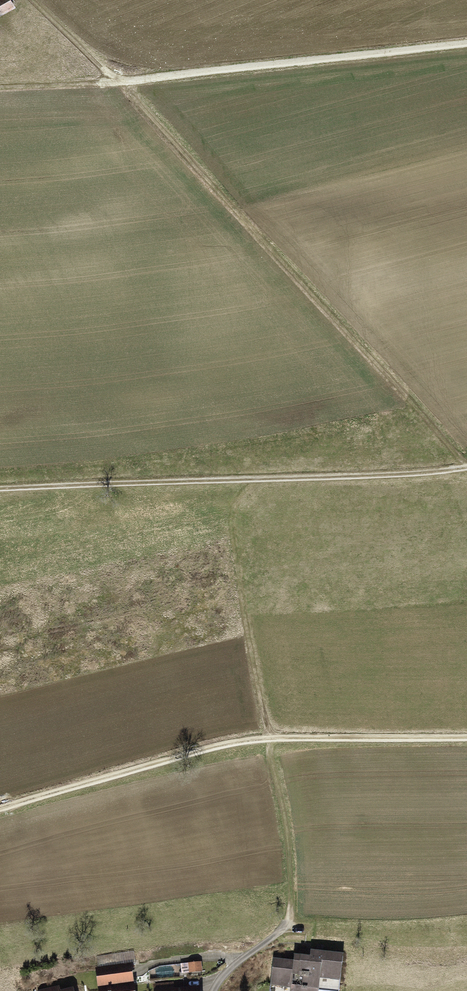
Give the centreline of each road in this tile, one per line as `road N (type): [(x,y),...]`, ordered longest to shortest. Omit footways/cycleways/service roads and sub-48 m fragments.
road 1 (track): [(466,462),(120,83)]
road 2 (track): [(466,740),(250,744),(0,809)]
road 3 (track): [(0,488),(466,467)]
road 4 (track): [(284,930),(285,836),(237,580)]
road 5 (track): [(466,47),(120,83)]

